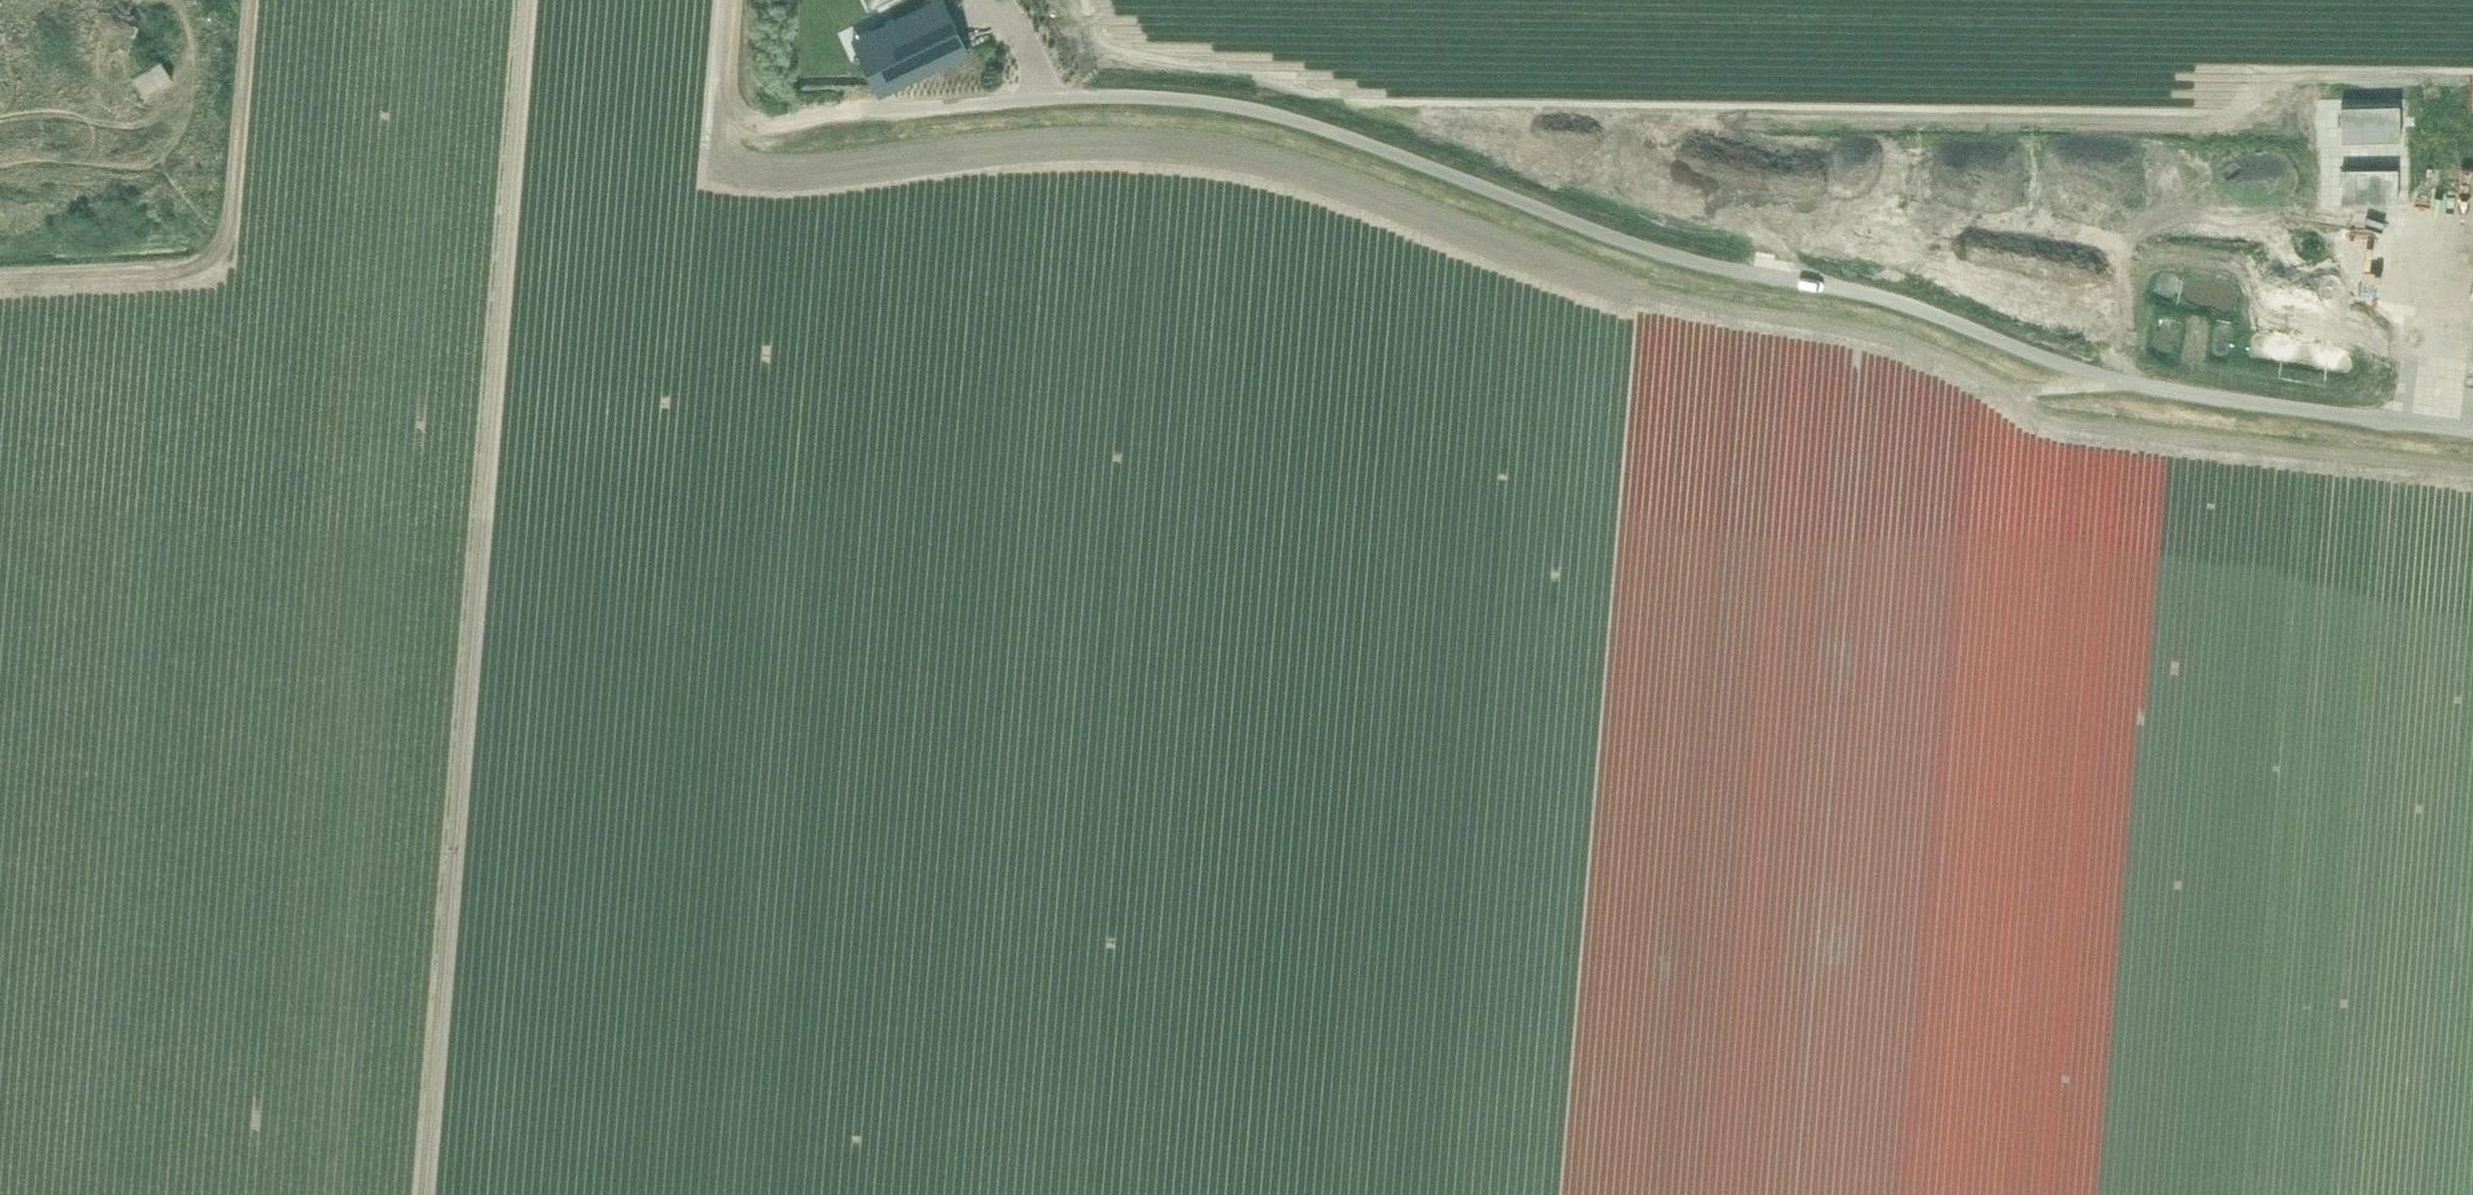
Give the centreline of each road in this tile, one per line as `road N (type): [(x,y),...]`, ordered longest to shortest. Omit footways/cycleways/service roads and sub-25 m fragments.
road 1 (track): [(731,0),(723,143),(733,164),(750,172),(781,177),(1099,146),(1239,155),(1635,288),(1922,347),(2080,426),(2472,470)]
road 2 (track): [(423,1194),(527,0)]
road 3 (track): [(248,0),(229,226),(211,256),(176,268),(0,277)]

